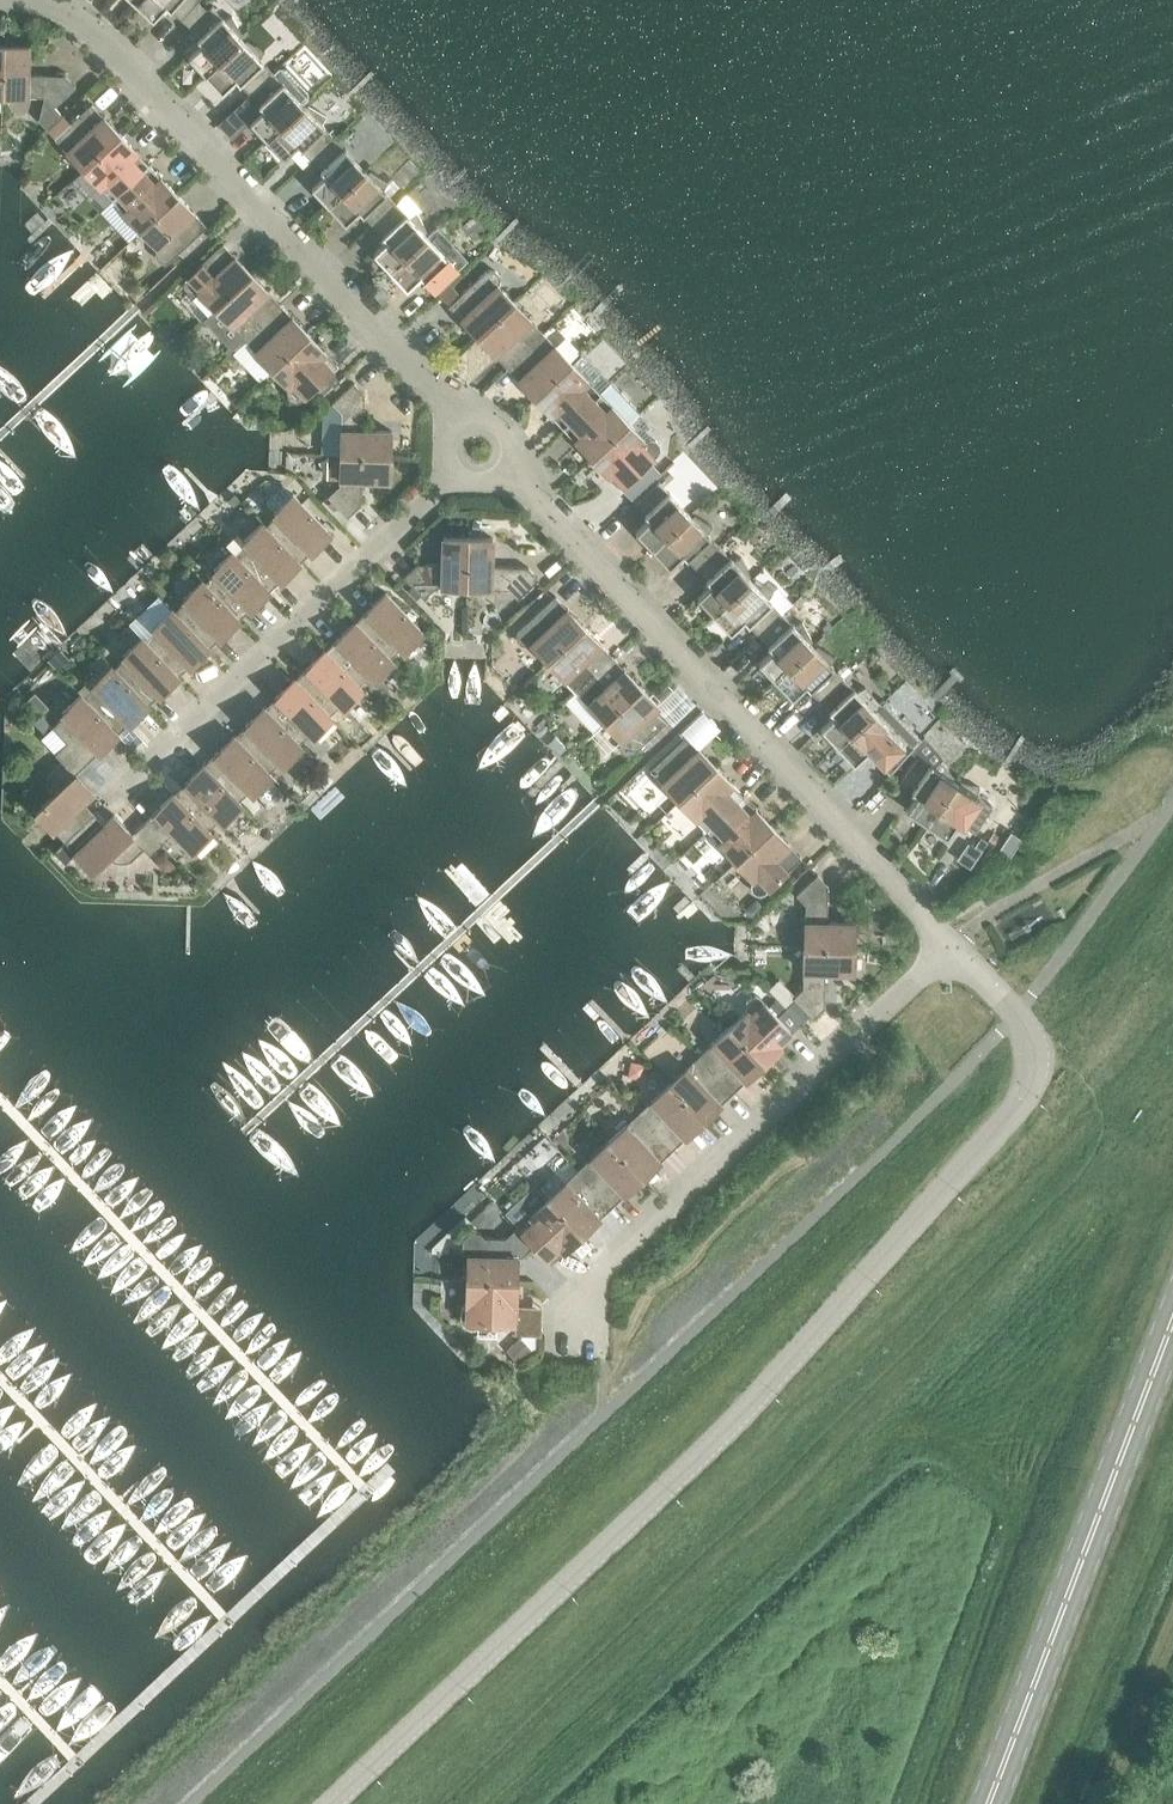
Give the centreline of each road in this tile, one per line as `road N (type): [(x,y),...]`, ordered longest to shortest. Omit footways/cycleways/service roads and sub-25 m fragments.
road 1 (tertiary): [(329,1803),(782,1367),(1020,1103)]
road 2 (residential): [(951,944),(507,468)]
road 3 (residential): [(458,416),(93,21),(8,0)]
road 4 (residential): [(576,1328),(599,1273),(951,944)]
road 5 (primary): [(987,1803),(1172,1317)]
road 6 (residential): [(127,804),(450,475)]
road 7 (residential): [(1020,1103),(1032,1083),(1036,1044),(1003,993),(951,944)]

